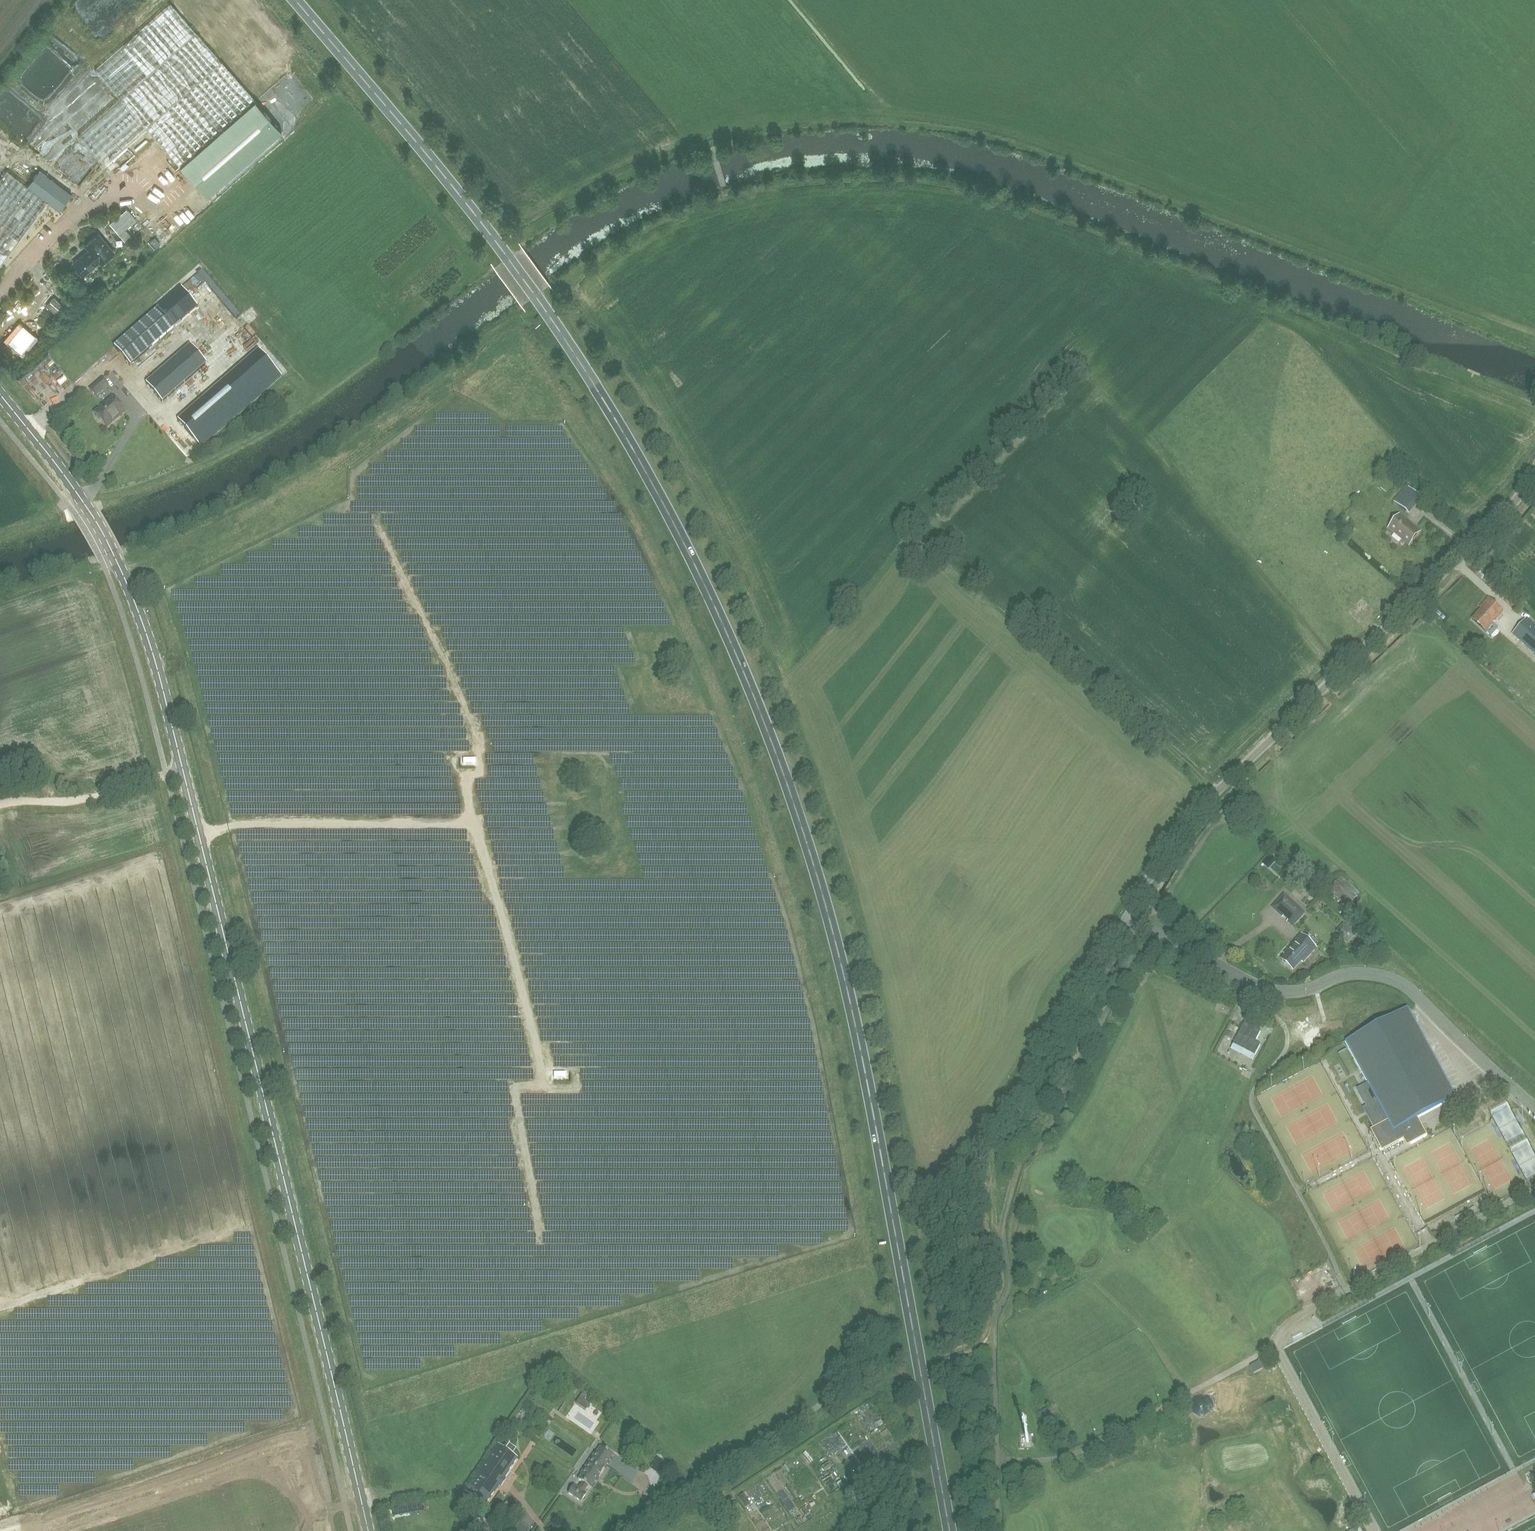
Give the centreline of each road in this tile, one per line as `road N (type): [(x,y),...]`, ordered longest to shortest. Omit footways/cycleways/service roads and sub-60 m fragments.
road 1 (primary): [(950,1530),(842,964),(807,842),(746,677),(660,497),(571,349),(461,196),(295,0)]
road 2 (tertiary): [(368,1530),(145,627),(90,511),(0,394)]
road 3 (unclassified): [(1124,915),(1210,797),(1534,474)]
road 4 (unclassified): [(1534,1107),(1391,979),(1353,973),(1271,991),(1124,915)]
road 5 (unclassified): [(972,1152),(1124,915)]

